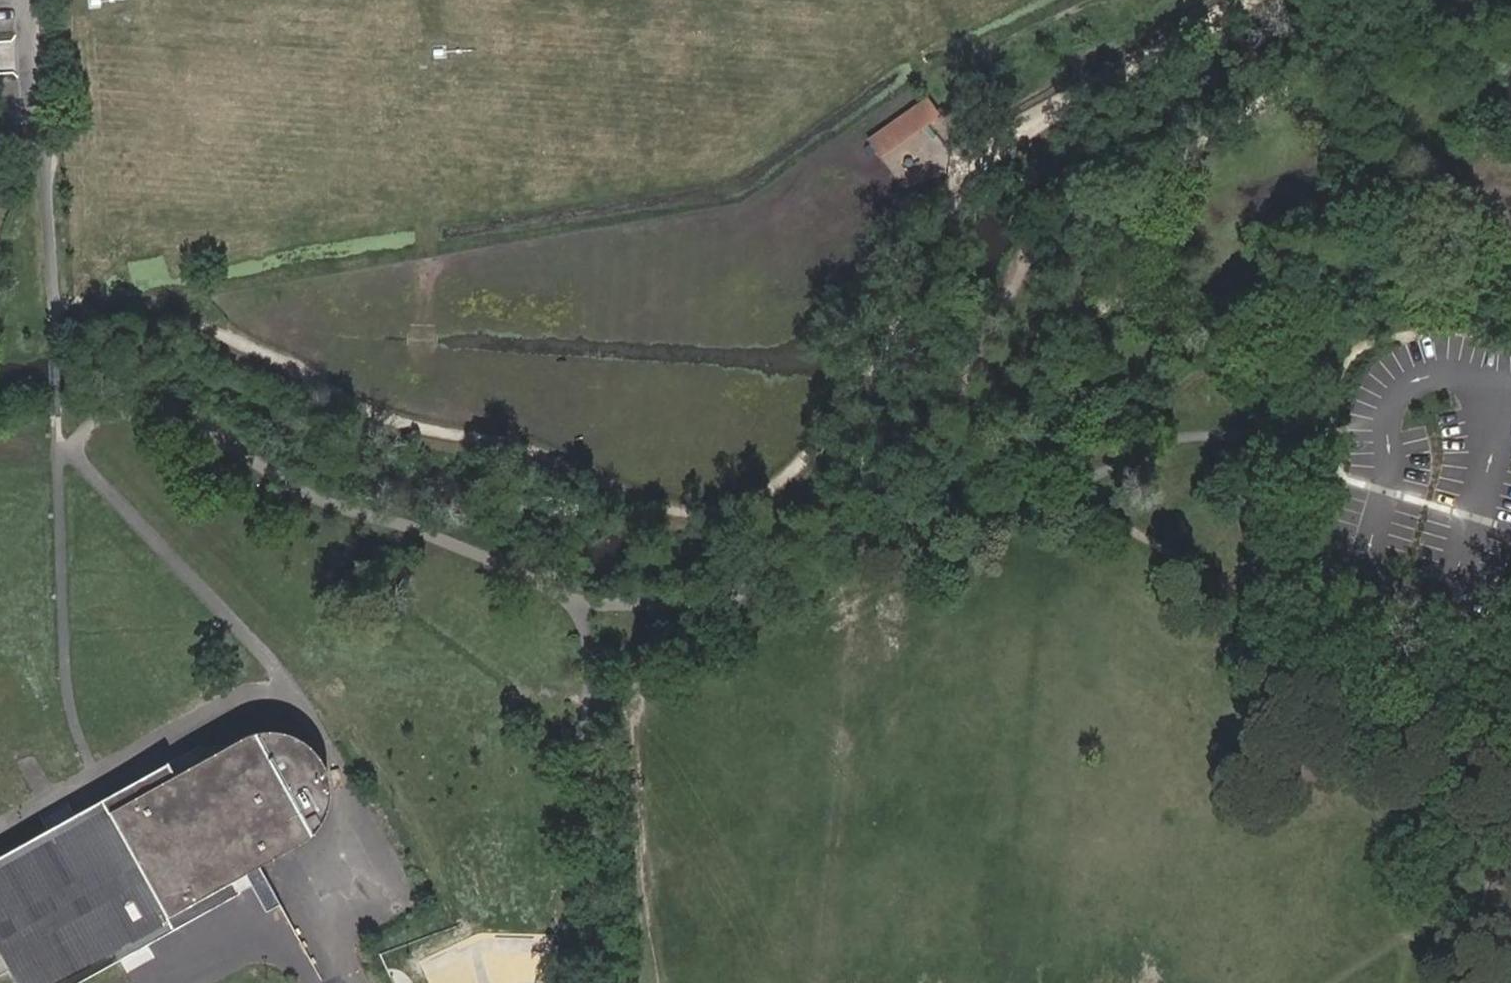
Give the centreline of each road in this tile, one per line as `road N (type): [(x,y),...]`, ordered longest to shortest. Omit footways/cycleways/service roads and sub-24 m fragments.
road 1 (residential): [(47,158),(34,0)]

